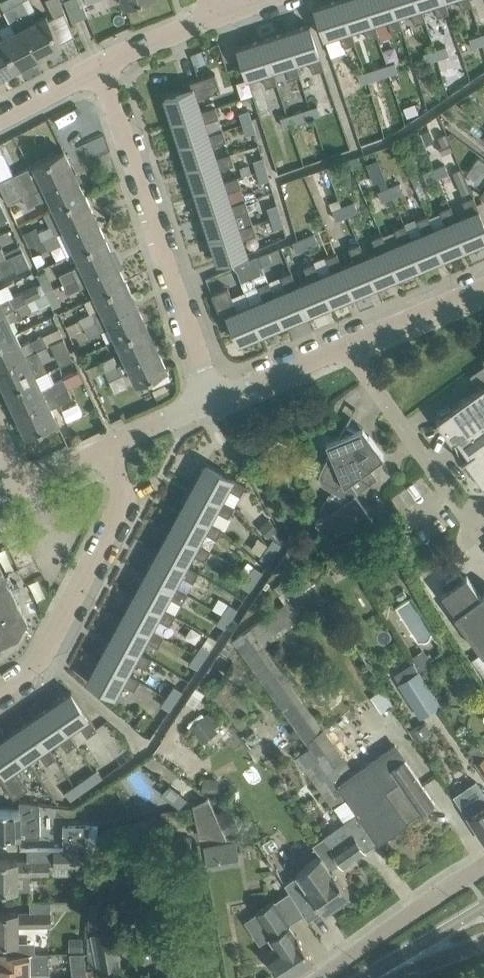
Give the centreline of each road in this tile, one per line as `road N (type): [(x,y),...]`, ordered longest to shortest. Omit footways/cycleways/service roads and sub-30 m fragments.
road 1 (residential): [(209,401),(93,73)]
road 2 (residential): [(0,691),(38,666),(123,500),(107,448)]
road 3 (residential): [(350,343),(451,492),(483,524)]
road 4 (residential): [(483,866),(319,977)]
road 5 (residential): [(209,401),(350,343)]
road 6 (residential): [(350,343),(483,285)]
road 7 (residential): [(93,73),(213,12)]

